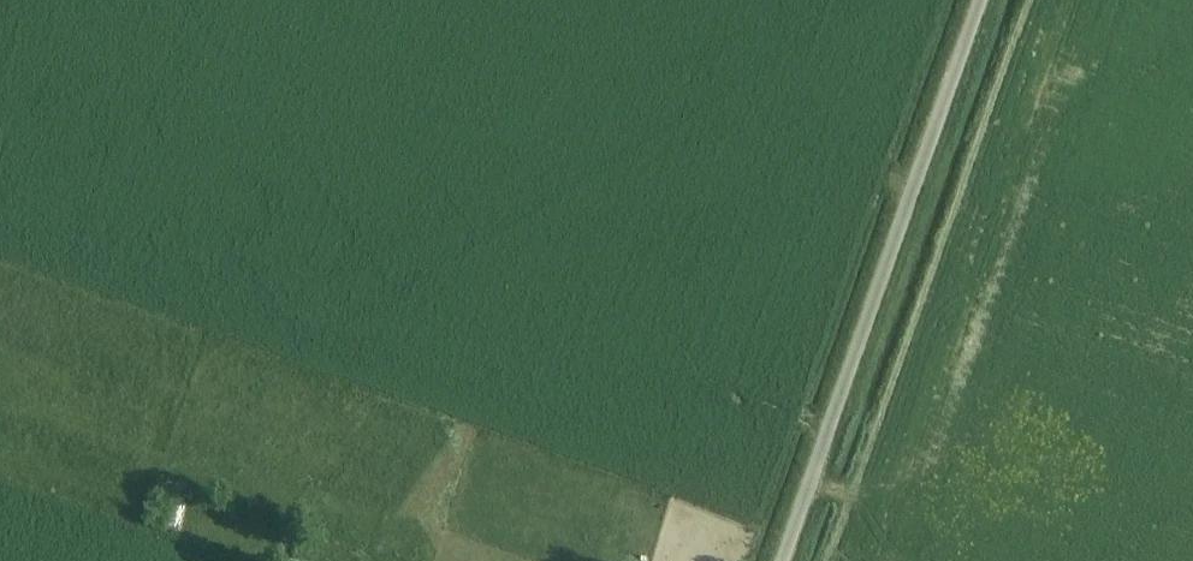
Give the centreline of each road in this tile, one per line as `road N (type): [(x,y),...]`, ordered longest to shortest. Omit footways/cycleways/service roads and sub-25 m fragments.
road 1 (unclassified): [(782,560),(980,0)]

